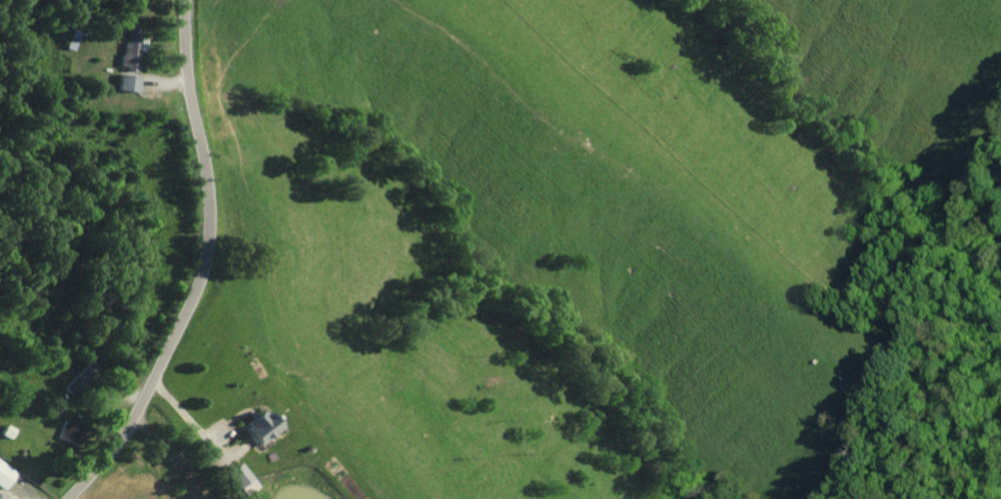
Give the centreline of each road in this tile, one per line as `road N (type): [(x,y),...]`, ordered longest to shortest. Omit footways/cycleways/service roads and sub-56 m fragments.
road 1 (tertiary): [(55,498),(118,418),(190,258),(193,189),(174,84),(171,0)]

